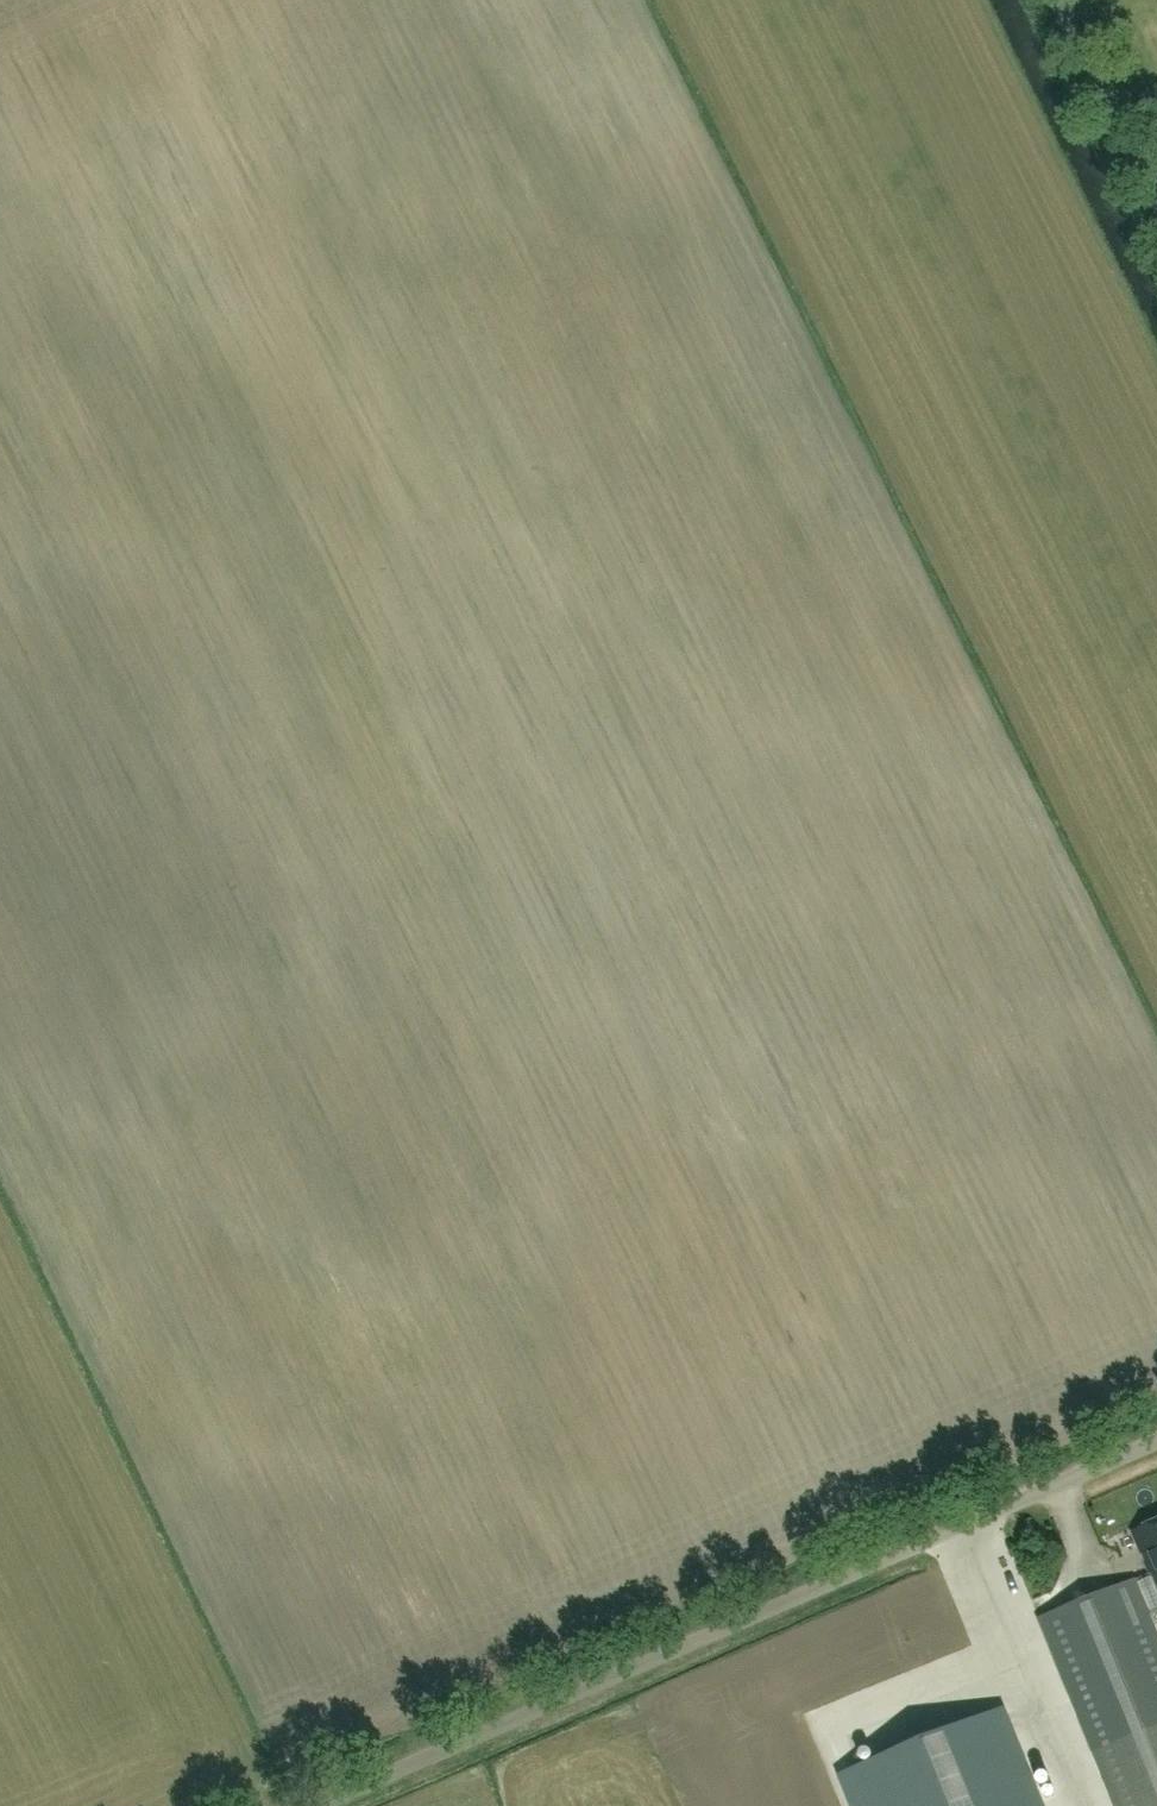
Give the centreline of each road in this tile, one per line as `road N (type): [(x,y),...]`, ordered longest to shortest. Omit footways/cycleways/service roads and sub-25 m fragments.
road 1 (unclassified): [(307,1805),(1156,1440)]
road 2 (unclassified): [(1156,213),(1055,0)]

